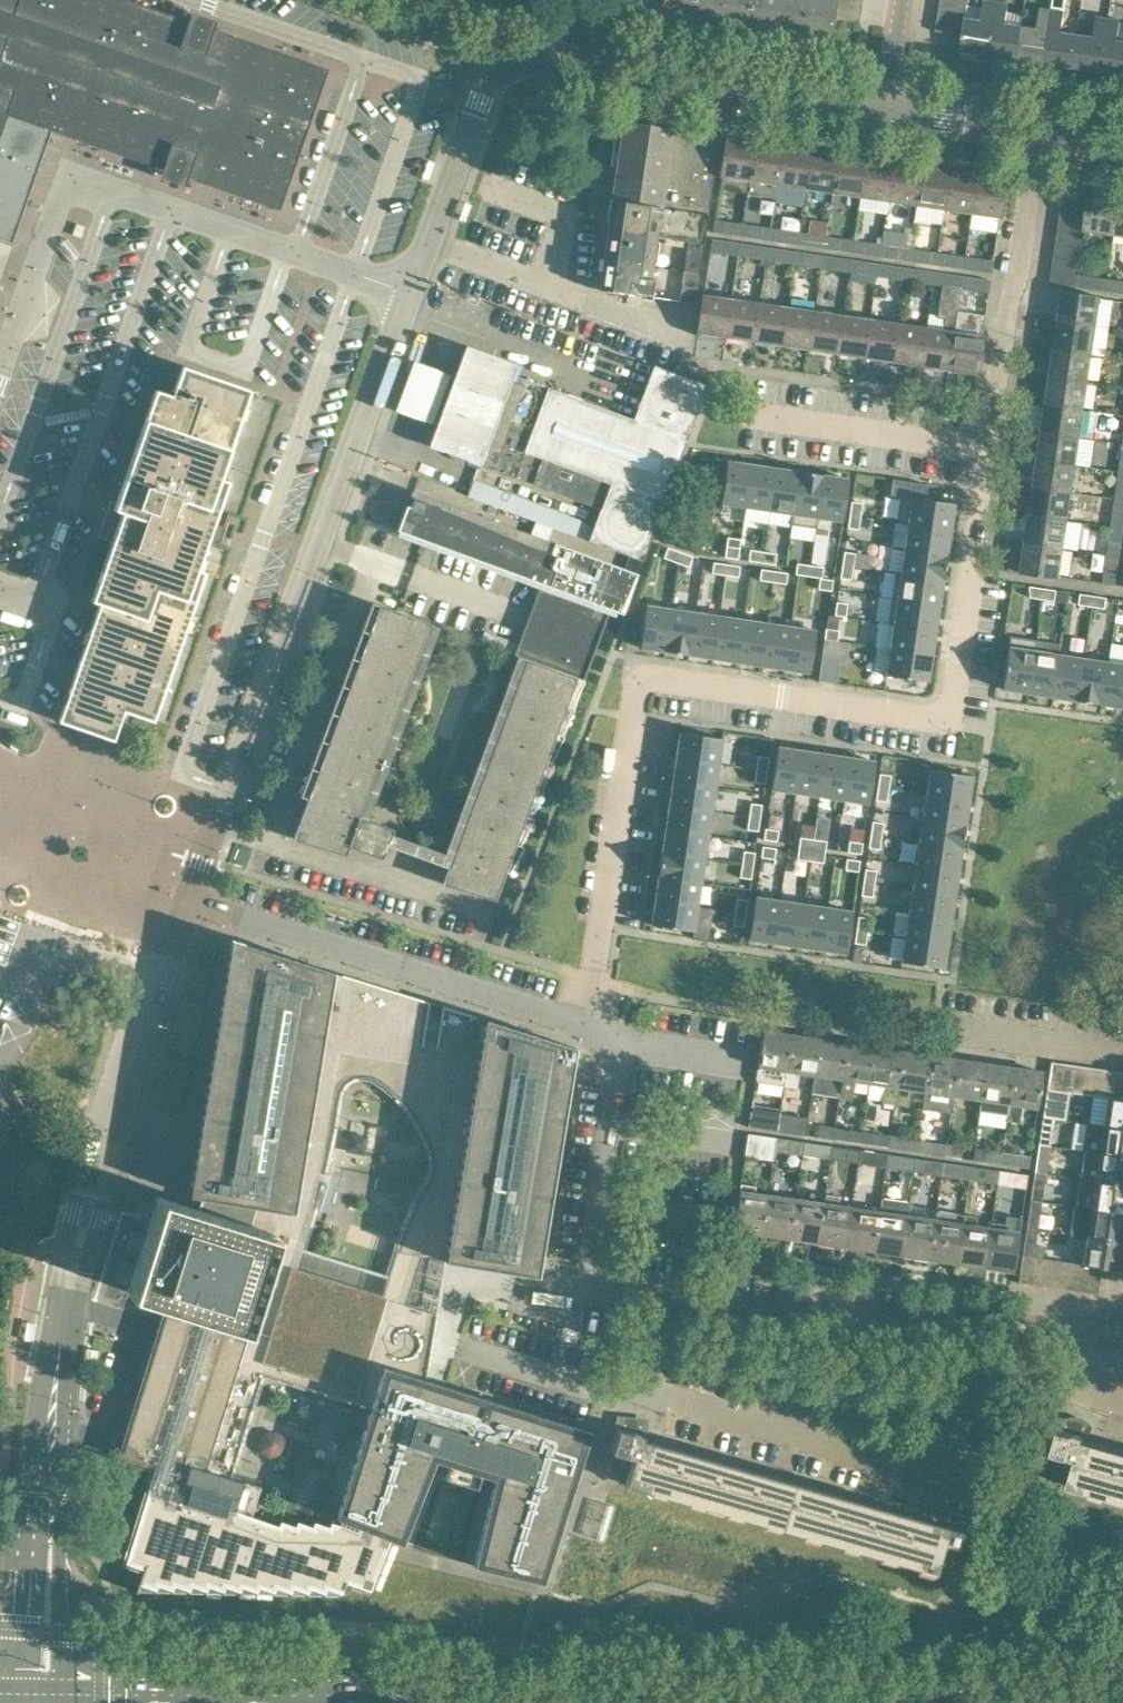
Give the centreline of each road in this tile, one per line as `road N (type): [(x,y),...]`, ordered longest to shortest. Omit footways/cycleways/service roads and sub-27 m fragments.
road 1 (tertiary): [(1122,1696),(64,1693)]
road 2 (residential): [(988,450),(943,716),(641,681),(579,1023)]
road 3 (residential): [(189,894),(491,48)]
road 4 (residential): [(68,1299),(100,1147),(189,894)]
road 5 (residential): [(579,1023),(189,894)]
road 6 (residential): [(68,1299),(48,1350),(38,1437),(25,1693)]
road 7 (residential): [(64,1693),(68,1299)]
road 8 (residential): [(662,1316),(587,1279),(626,1039),(579,1023)]
road 9 (unclassified): [(978,1492),(640,1397)]
road 10 (unclassified): [(1006,1336),(796,1342),(662,1316)]
road 11 (residential): [(988,450),(1035,134)]
road 12 (residential): [(884,111),(598,63)]
road 13 (residential): [(740,415),(988,450)]
road 14 (unclassified): [(640,1397),(458,1348)]
road 15 (residential): [(1122,1049),(937,1022)]
road 16 (residential): [(1035,134),(884,111)]
road 17 (residential): [(353,0),(491,48)]

